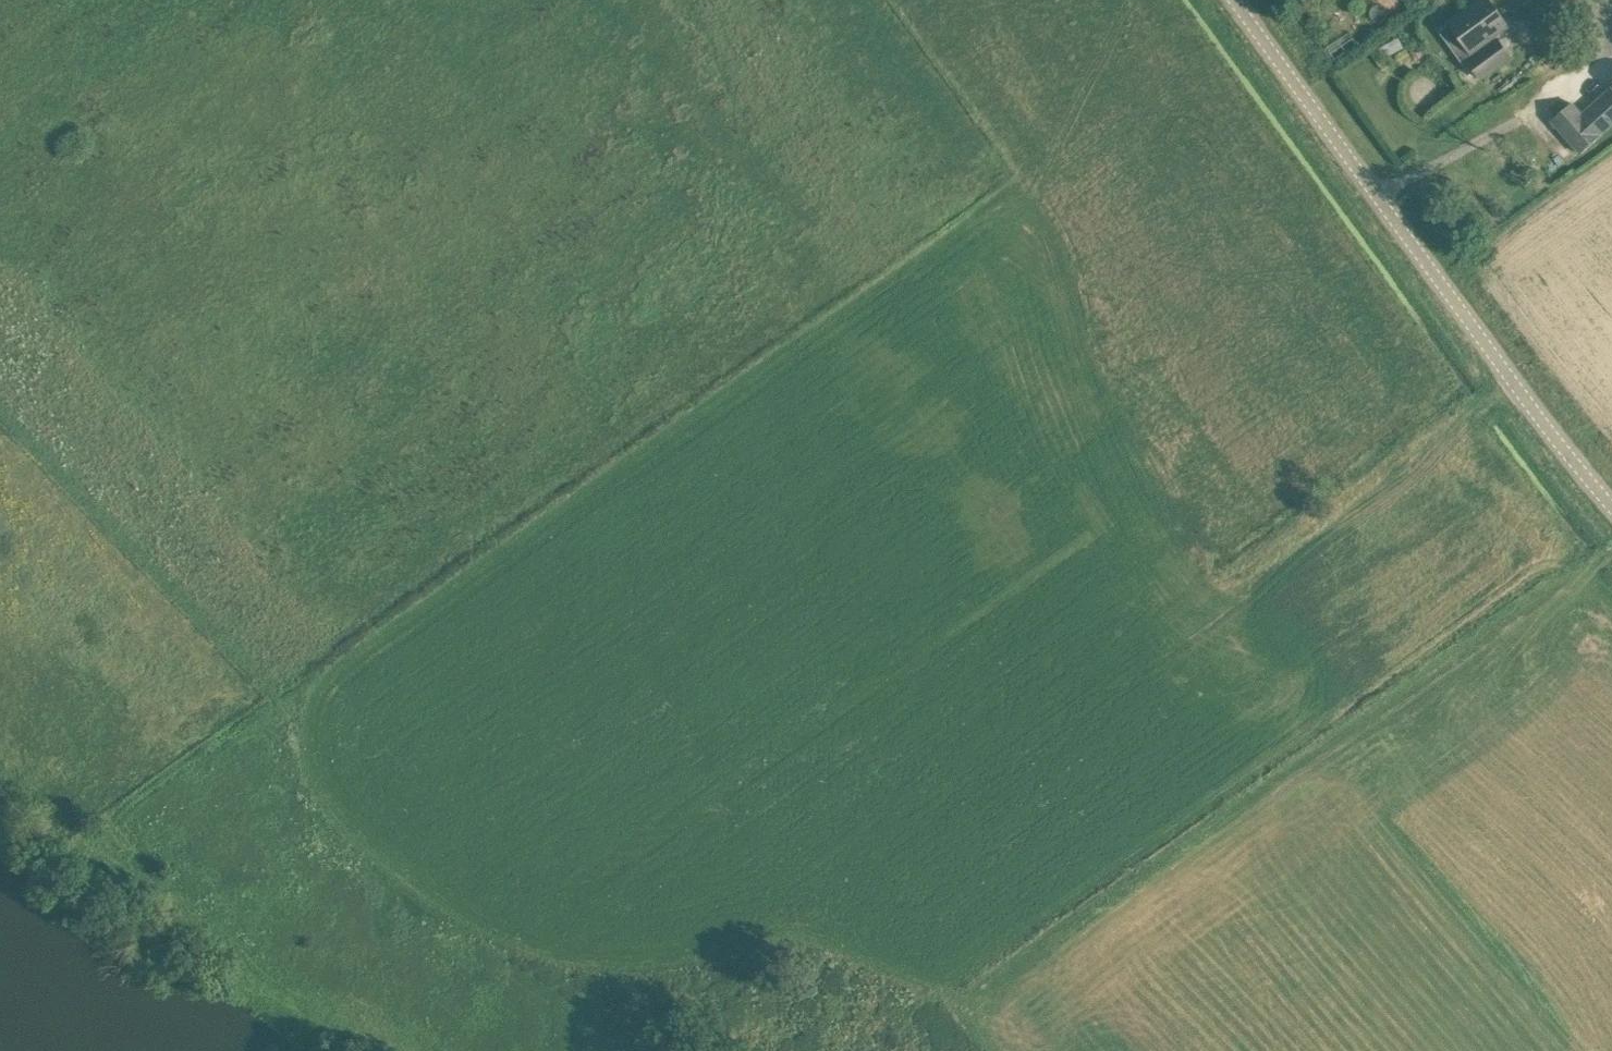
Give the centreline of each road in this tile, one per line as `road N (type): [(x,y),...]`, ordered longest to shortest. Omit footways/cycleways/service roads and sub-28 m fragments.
road 1 (unclassified): [(1611,499),(1232,0)]

